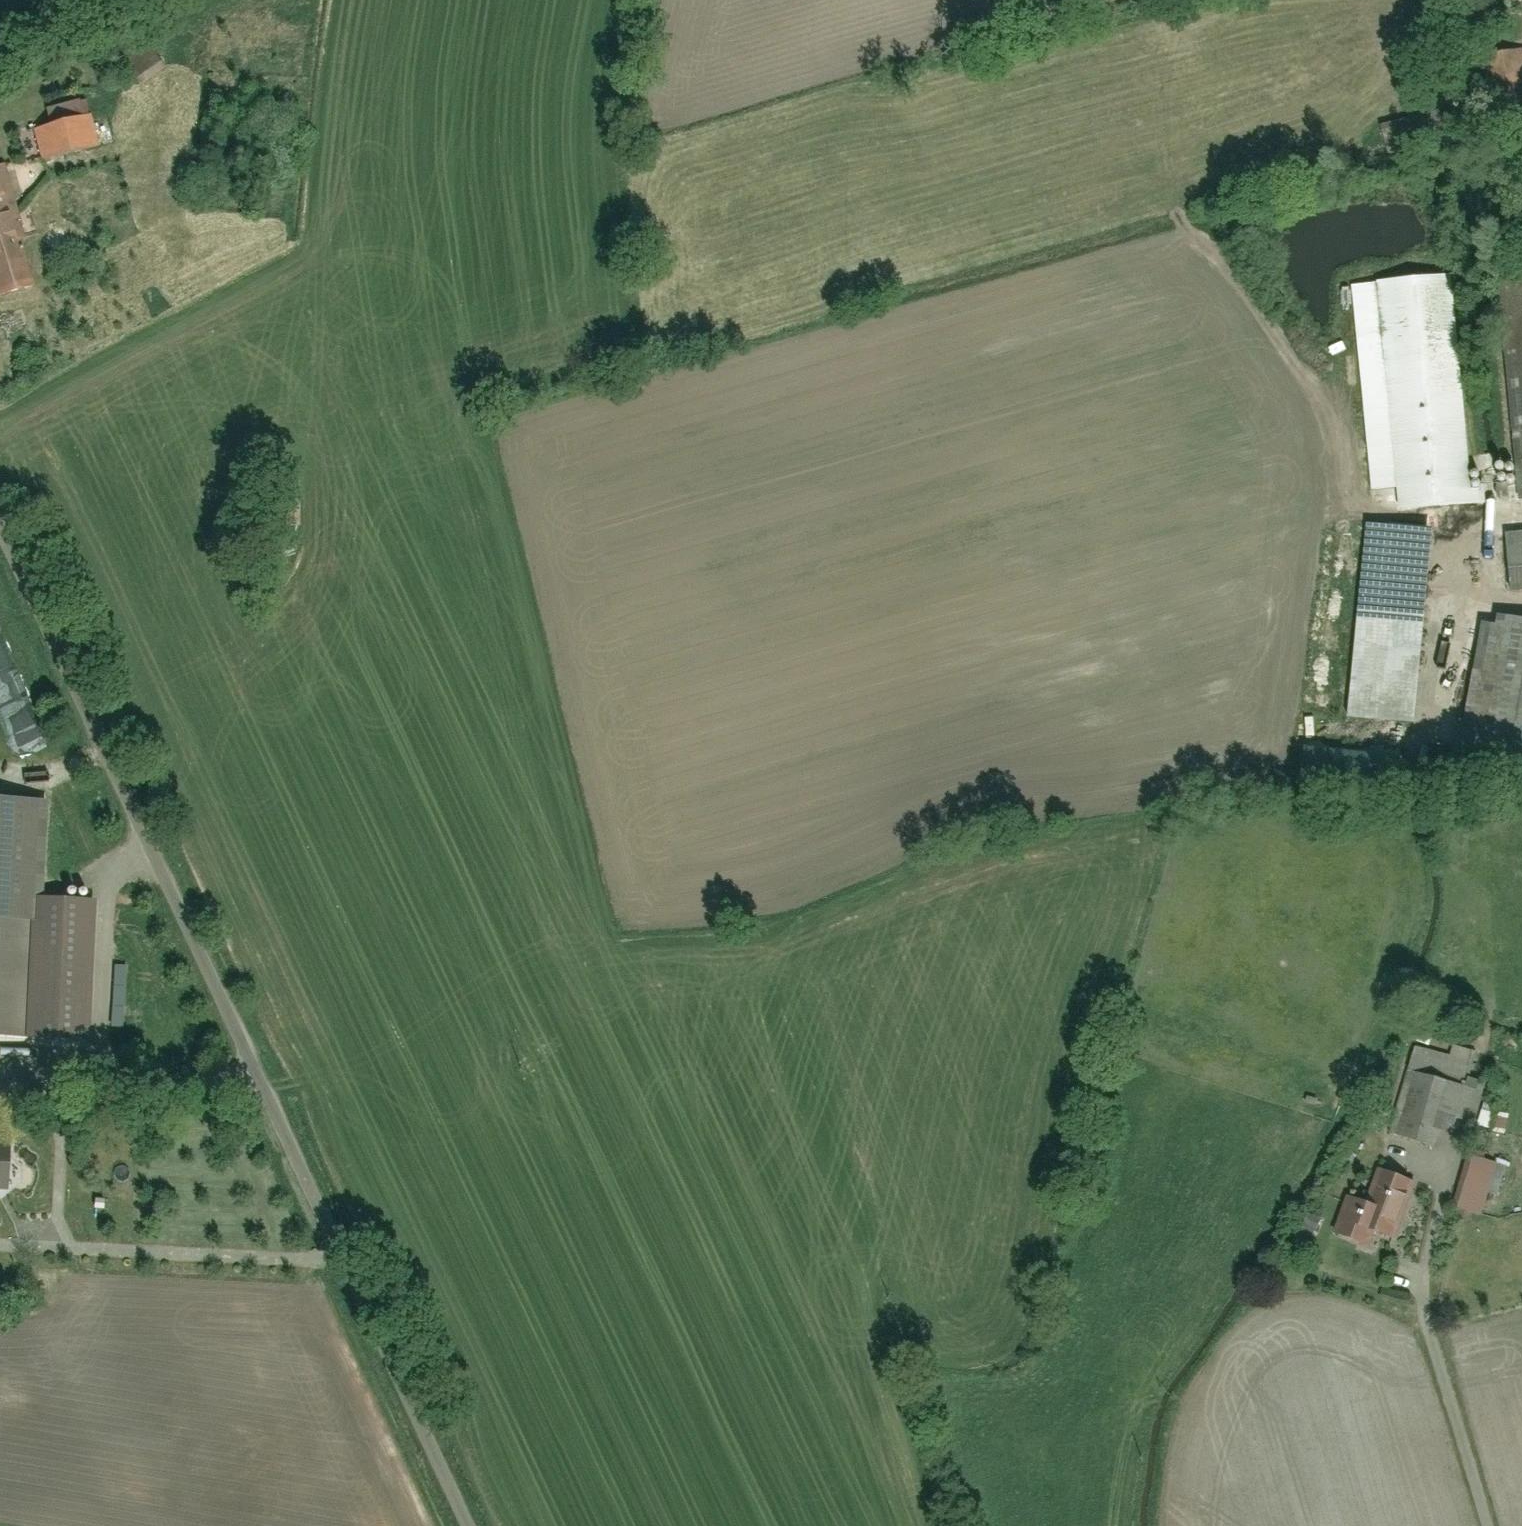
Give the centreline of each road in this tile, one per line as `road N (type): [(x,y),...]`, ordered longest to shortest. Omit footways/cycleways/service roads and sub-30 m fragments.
road 1 (residential): [(463,1525),(0,533)]

